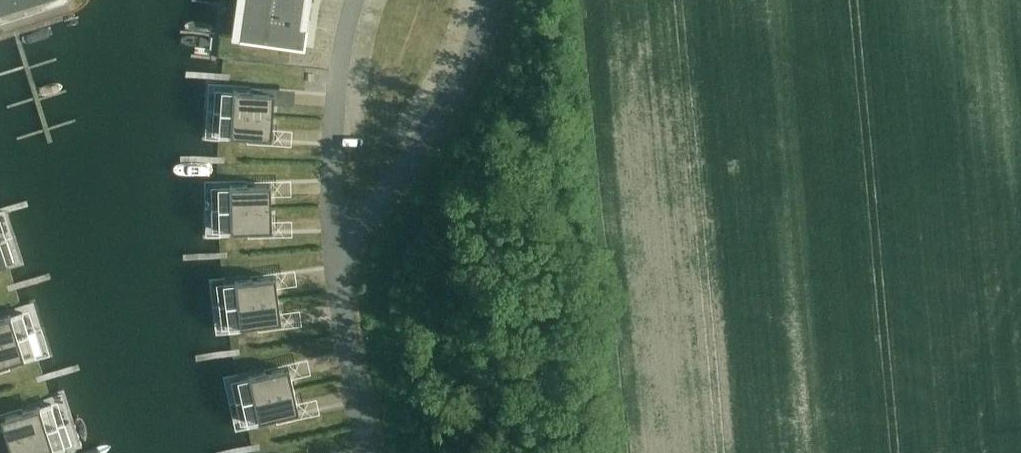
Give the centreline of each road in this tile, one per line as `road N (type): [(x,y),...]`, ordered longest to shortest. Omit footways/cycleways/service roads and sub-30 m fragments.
road 1 (residential): [(334,246),(385,193),(444,109),(485,0)]
road 2 (residential): [(373,452),(334,246)]
road 3 (residential): [(334,246),(331,152),(340,66)]

